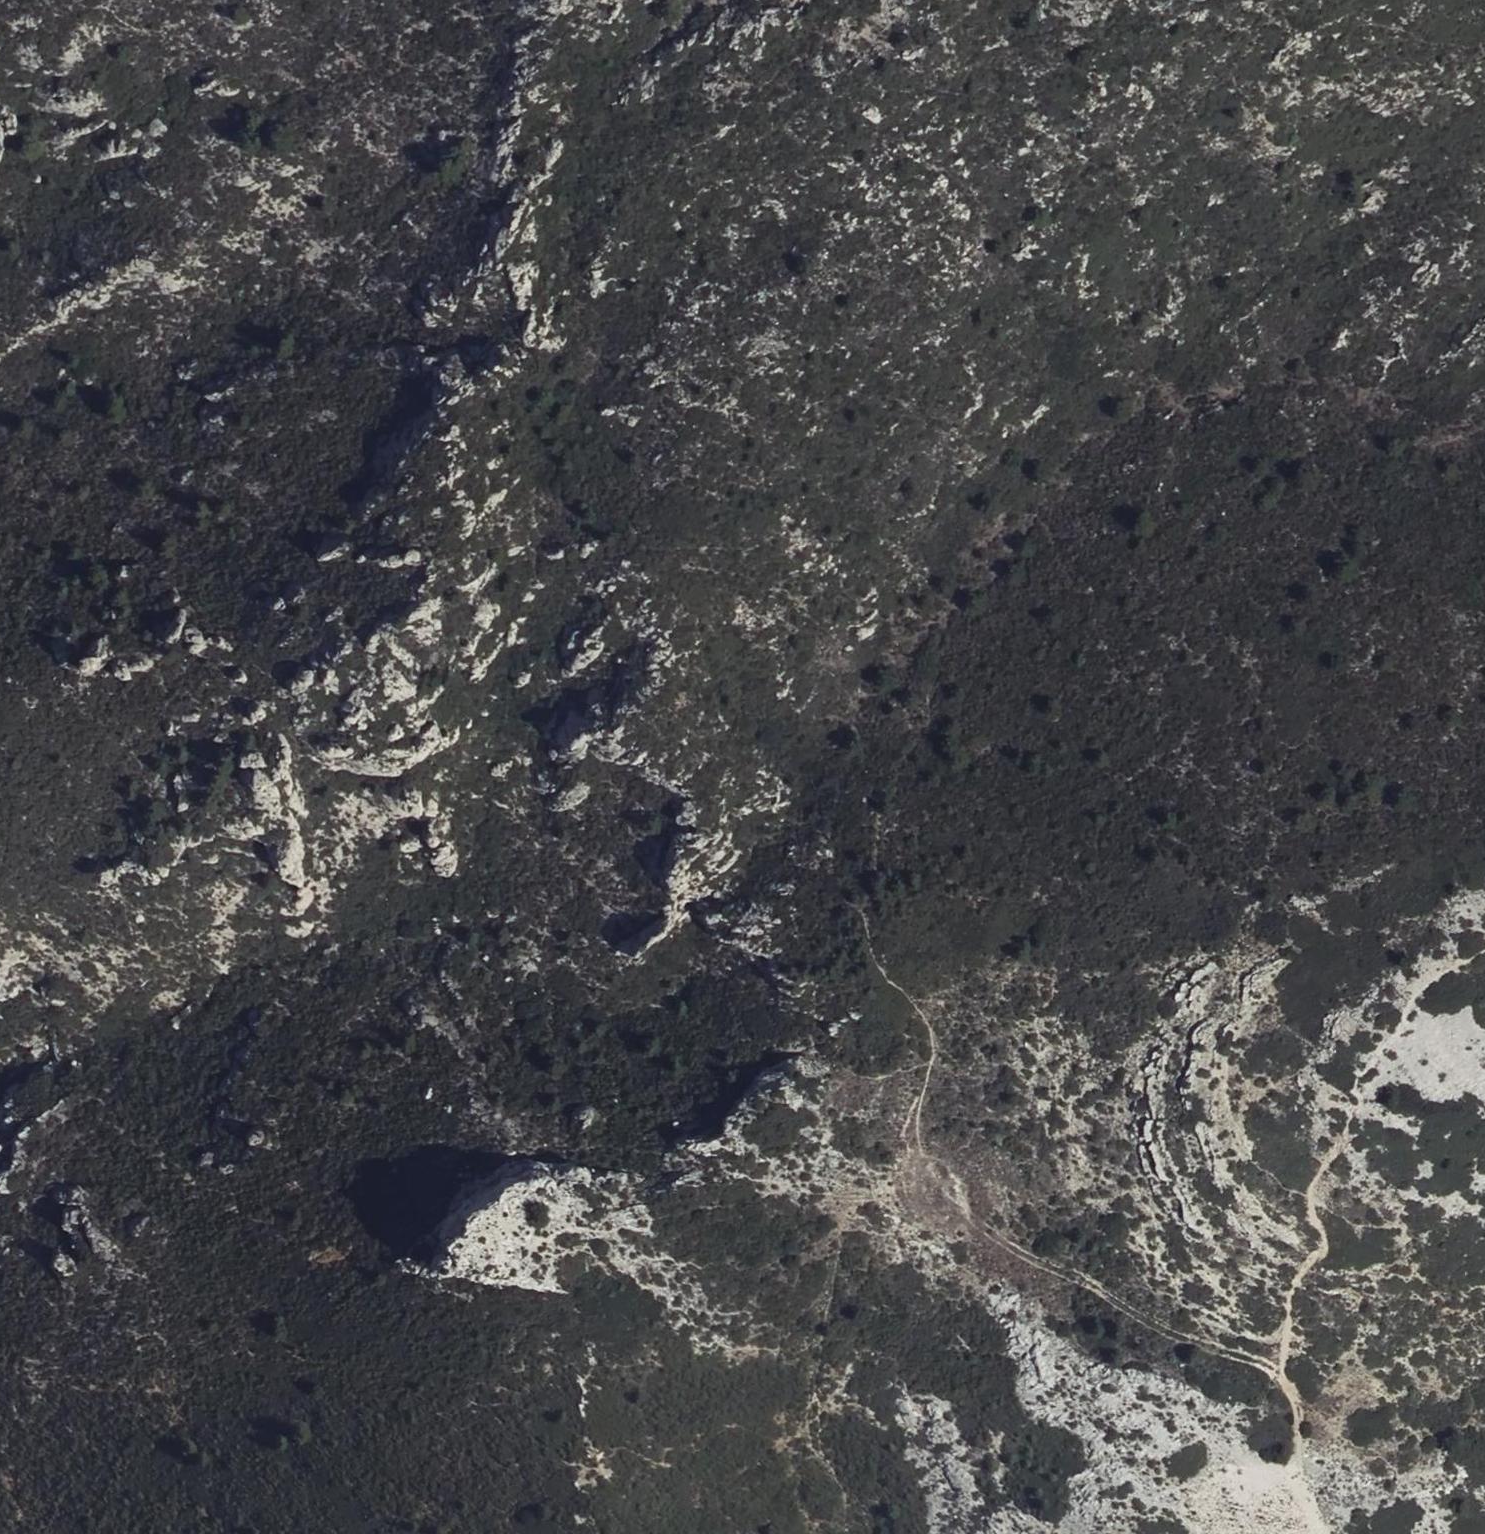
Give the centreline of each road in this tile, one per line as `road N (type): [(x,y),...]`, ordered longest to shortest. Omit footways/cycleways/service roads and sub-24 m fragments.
road 1 (track): [(1285,1358),(1177,1336),(967,1218),(925,1174),(932,1001)]
road 2 (track): [(1285,1358),(1301,1411),(1318,1533)]

